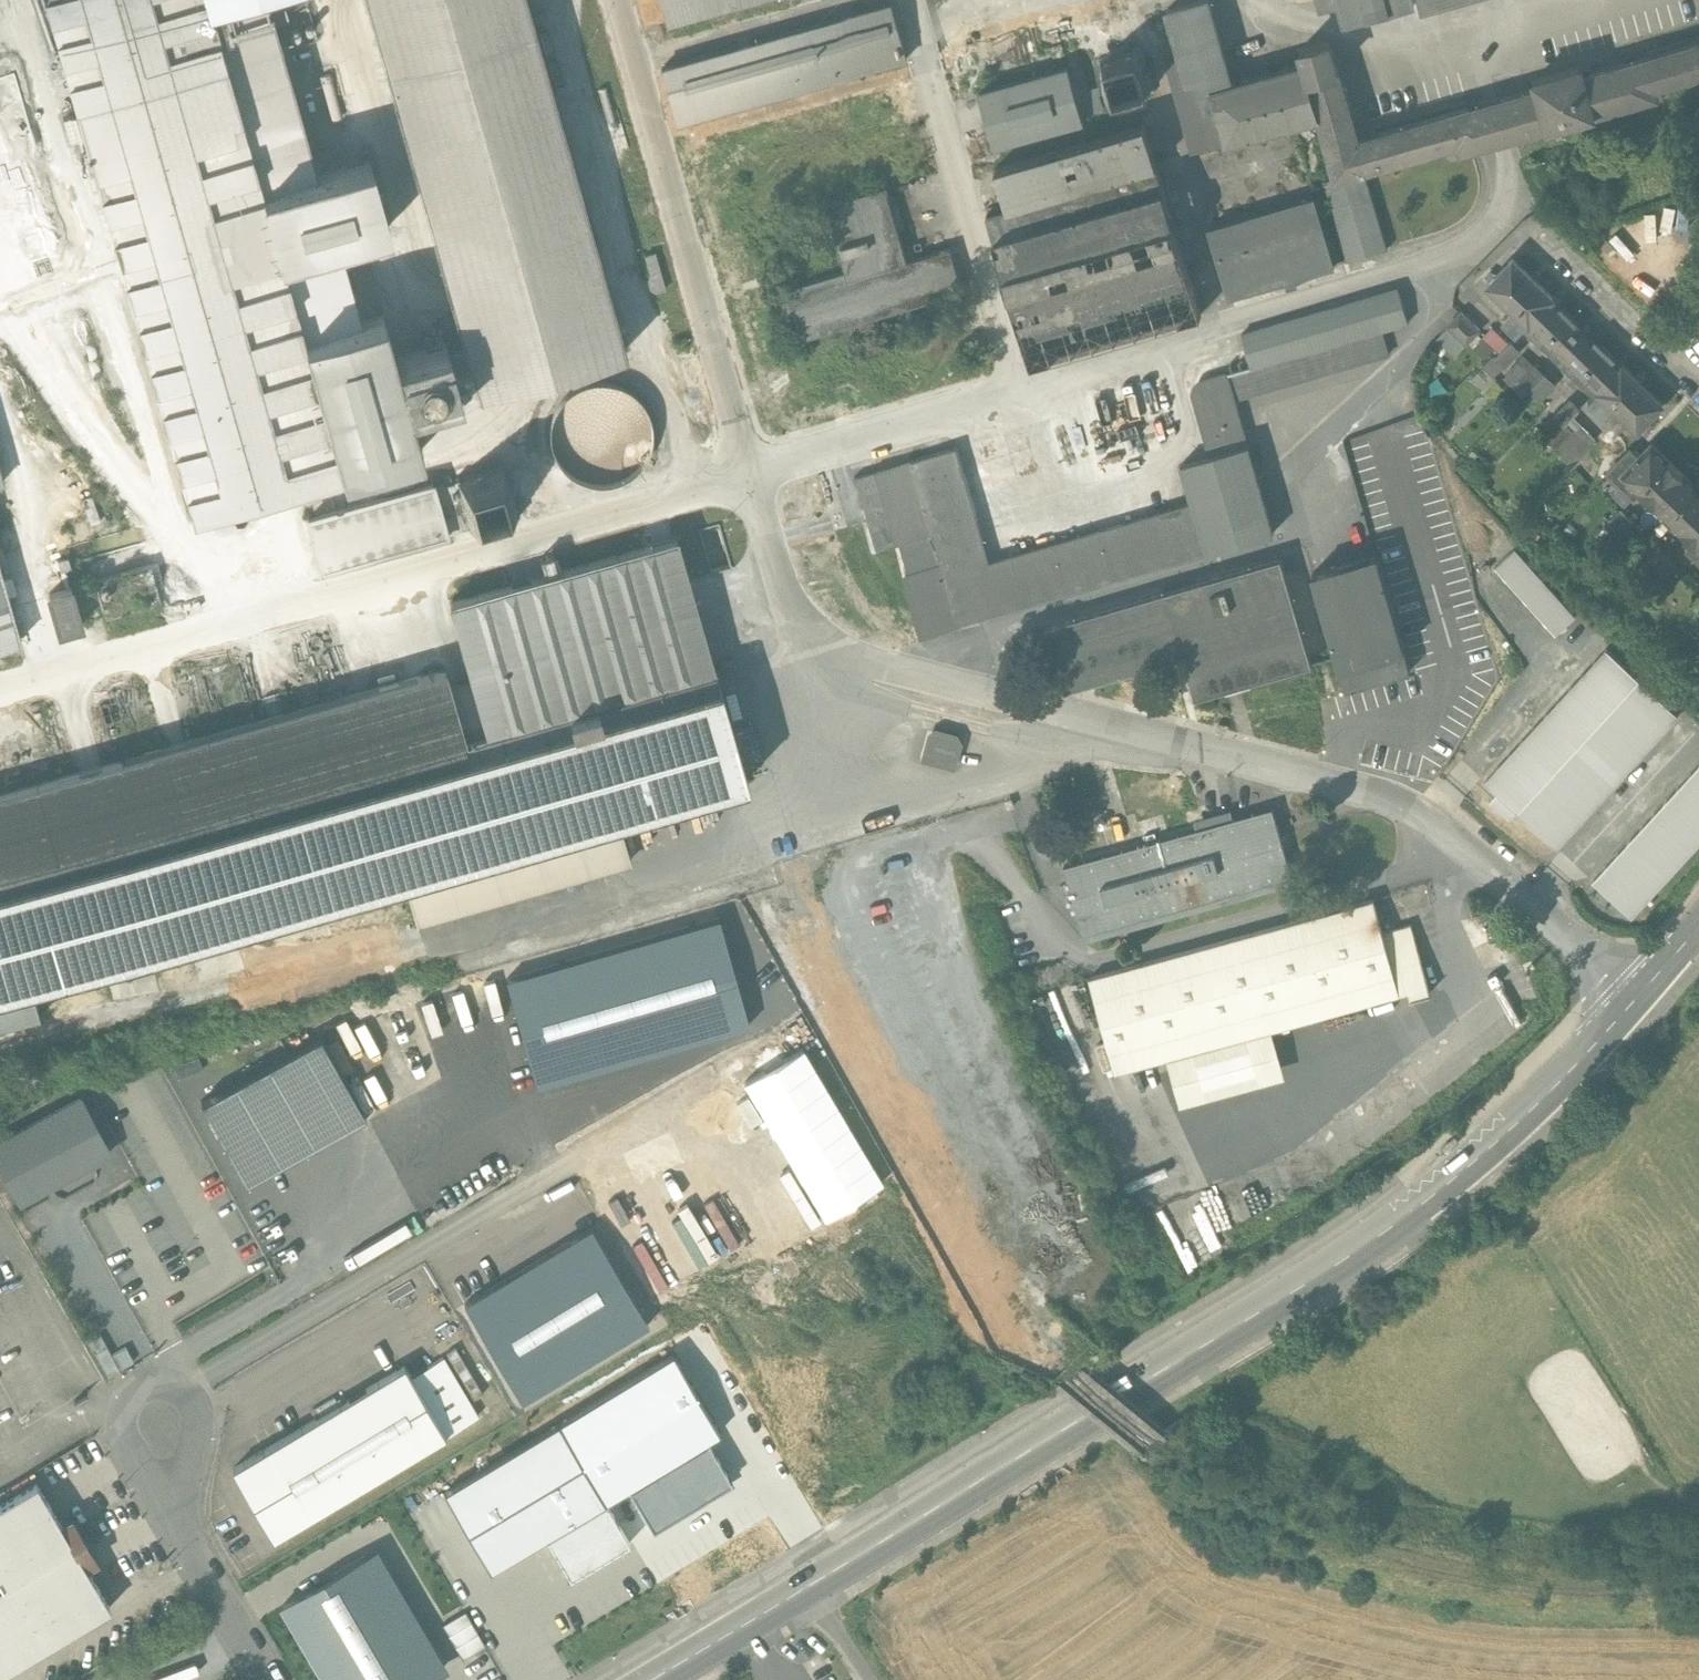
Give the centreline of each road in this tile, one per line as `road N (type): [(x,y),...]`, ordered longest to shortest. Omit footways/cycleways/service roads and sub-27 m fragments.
road 1 (tertiary): [(644,1679),(1255,1320),(1416,1208),(1563,1080),(1698,929)]
road 2 (residential): [(1538,235),(1698,391)]

